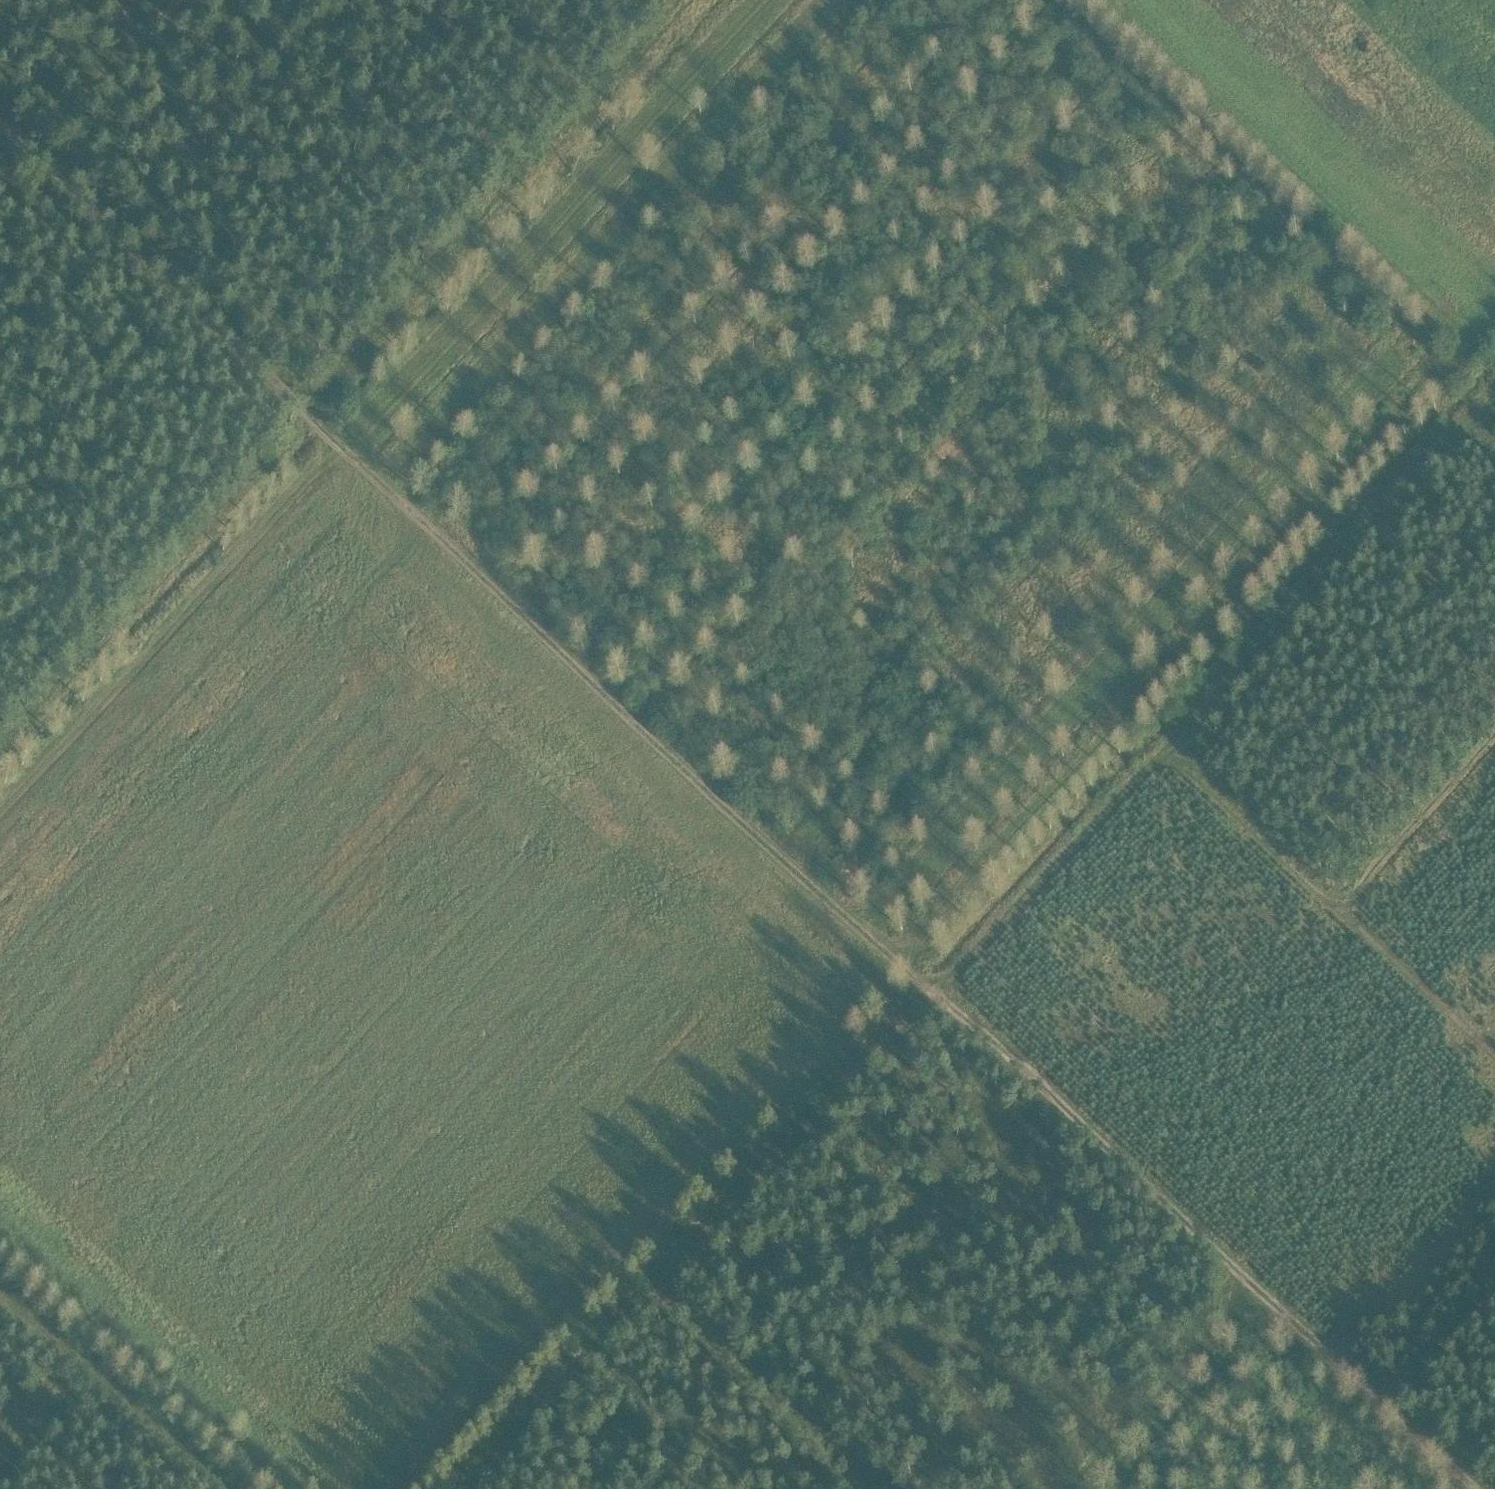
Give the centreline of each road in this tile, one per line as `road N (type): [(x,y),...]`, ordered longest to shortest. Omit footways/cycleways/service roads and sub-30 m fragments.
road 1 (track): [(0,808),(321,467),(342,456),(364,464),(869,938),(896,946),(953,904),(974,900),(999,928)]
road 2 (track): [(224,1488),(0,1290)]
road 3 (track): [(1474,1488),(1260,1293)]

